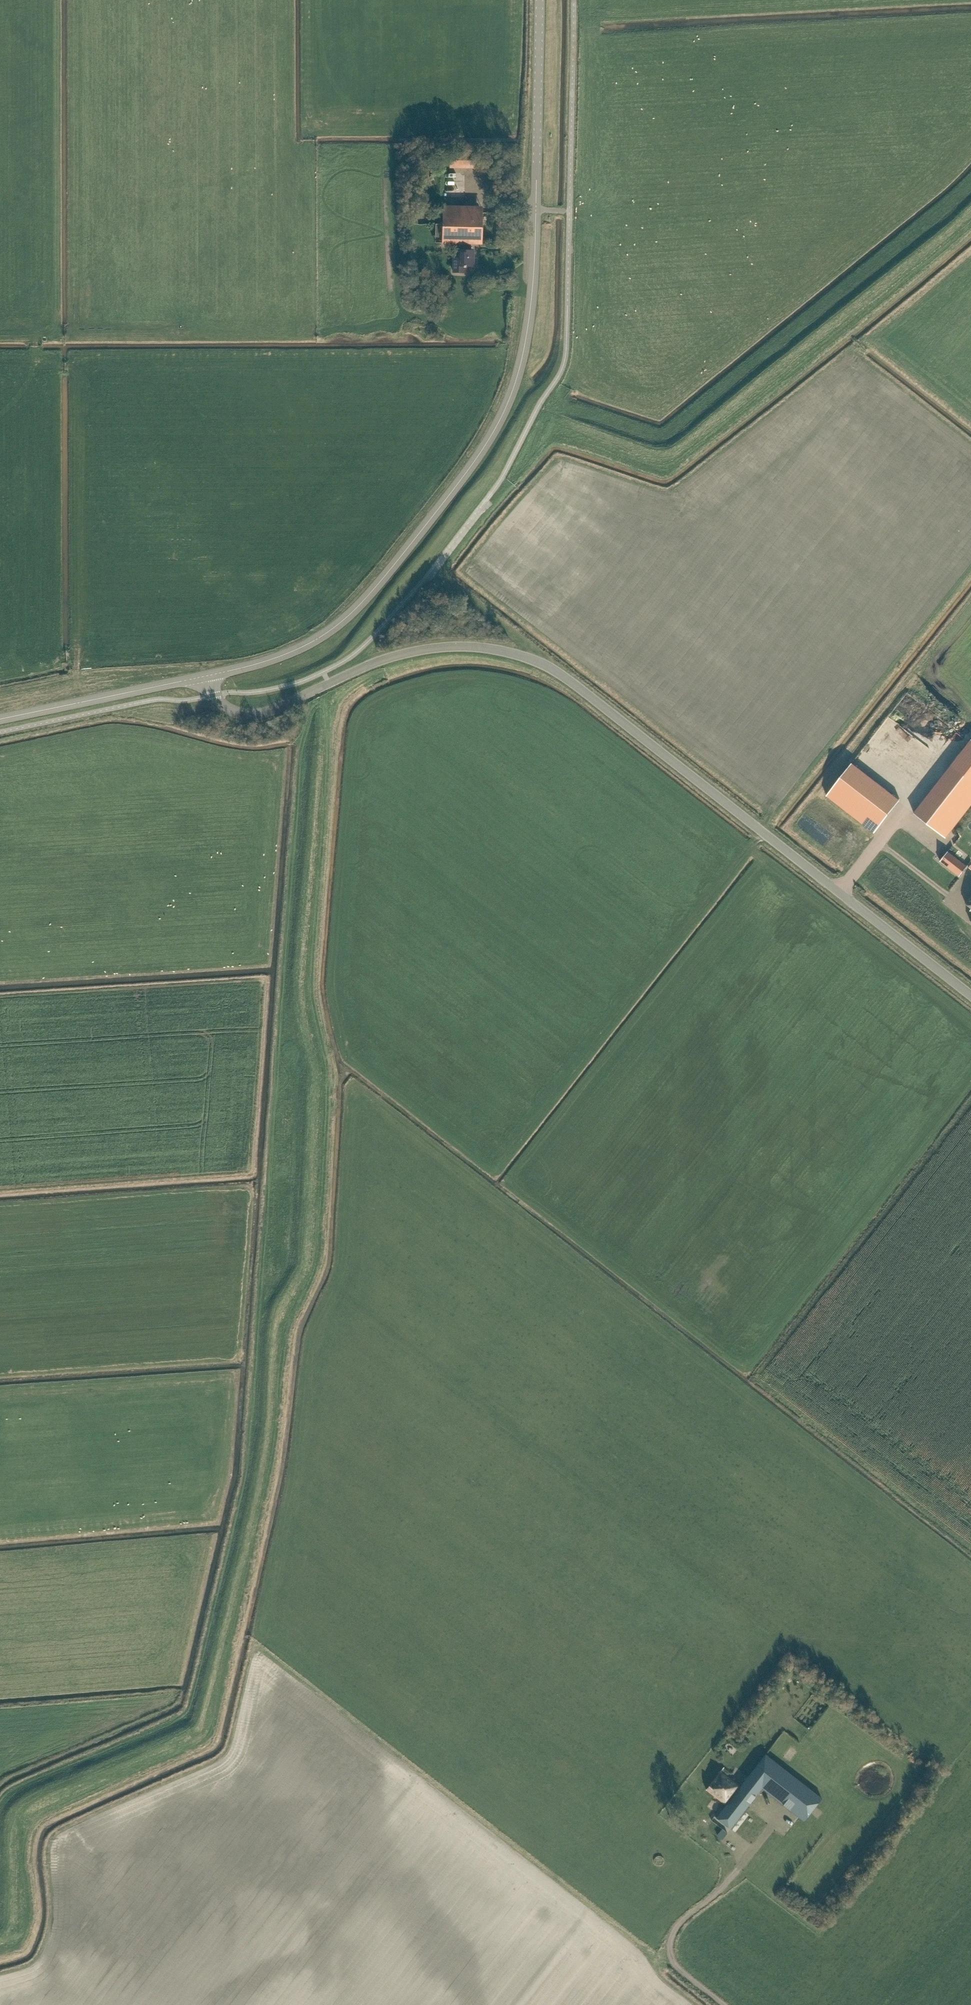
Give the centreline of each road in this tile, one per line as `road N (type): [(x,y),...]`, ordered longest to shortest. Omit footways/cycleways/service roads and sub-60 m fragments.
road 1 (tertiary): [(970,995),(551,667),(485,648),(414,651),(251,715),(220,703),(210,675)]
road 2 (tertiary): [(210,675),(292,652),(344,620),(446,500),(511,401),(533,294),(539,0)]
road 3 (tertiary): [(0,721),(210,675)]

